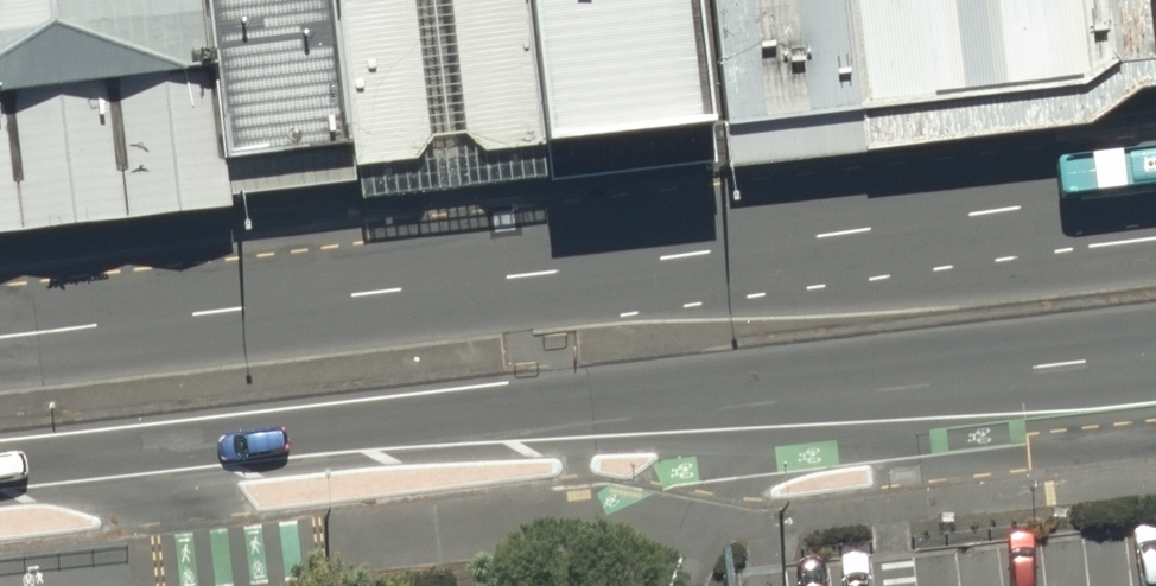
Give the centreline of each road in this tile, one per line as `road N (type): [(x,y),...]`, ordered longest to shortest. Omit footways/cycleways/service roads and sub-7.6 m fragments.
road 1 (secondary): [(0,337),(1155,205)]
road 2 (secondary): [(1155,359),(766,405),(566,399),(15,465)]

